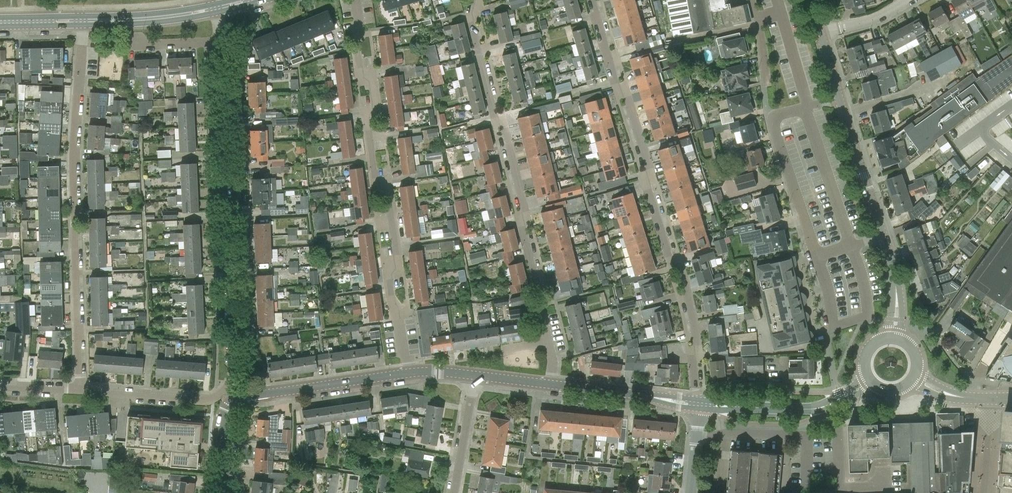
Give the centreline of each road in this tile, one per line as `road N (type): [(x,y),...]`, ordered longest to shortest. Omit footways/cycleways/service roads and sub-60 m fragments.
road 1 (residential): [(698,400),(689,297),(681,265),(669,256),(647,187),(650,169),(593,0)]
road 2 (residential): [(407,372),(389,273),(397,258),(388,189),(374,180),(367,118),(376,104),(372,80),(359,71),(355,0)]
road 3 (residential): [(84,24),(75,172),(80,390)]
road 4 (residential): [(221,394),(232,375),(233,338),(220,40)]
road 5 (residential): [(474,0),(470,22),(524,209),(548,343)]
road 6 (tertiary): [(222,492),(223,417),(239,398),(407,372)]
road 7 (residential): [(817,256),(773,122),(807,107)]
road 8 (tertiary): [(883,237),(838,98)]
road 9 (residential): [(221,394),(204,401),(80,390)]
road 10 (tertiary): [(84,24),(220,11)]
road 11 (tertiary): [(219,3),(84,16)]

